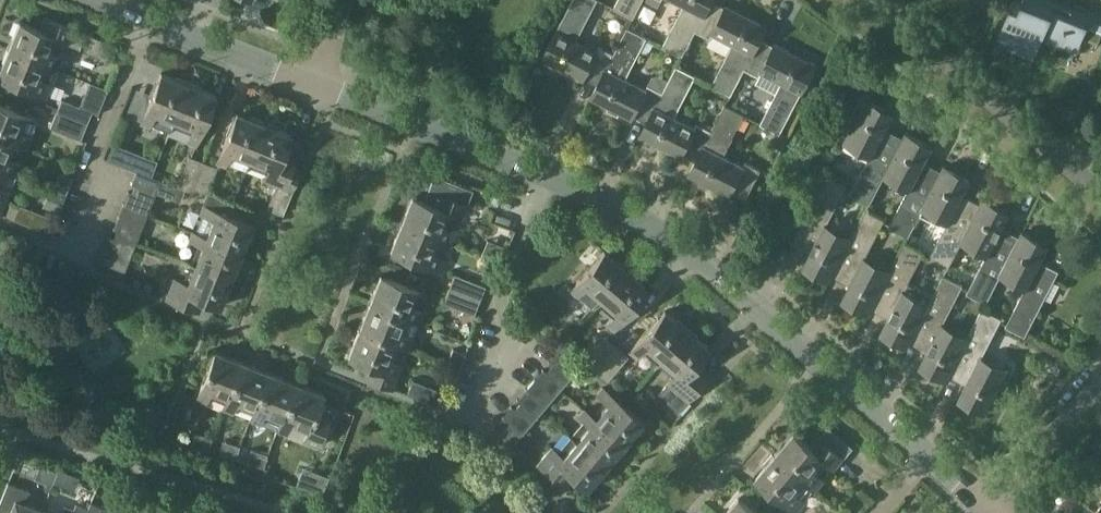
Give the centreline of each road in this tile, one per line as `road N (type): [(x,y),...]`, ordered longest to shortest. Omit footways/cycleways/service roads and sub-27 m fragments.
road 1 (unclassified): [(928,456),(698,262),(629,215),(314,85)]
road 2 (residential): [(143,16),(88,163),(118,177),(88,247)]
road 3 (residential): [(870,0),(1074,170)]
road 4 (unclassified): [(314,85),(143,16)]
road 5 (residential): [(1100,379),(993,510)]

